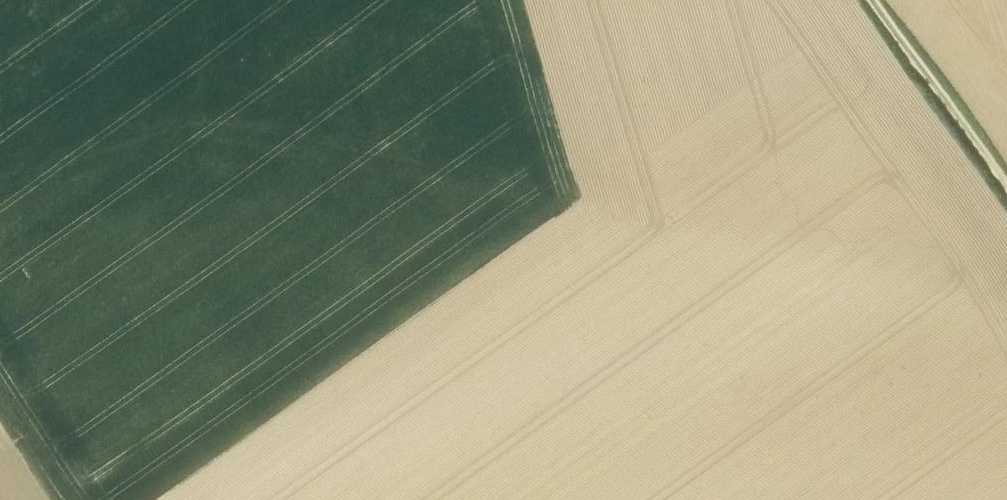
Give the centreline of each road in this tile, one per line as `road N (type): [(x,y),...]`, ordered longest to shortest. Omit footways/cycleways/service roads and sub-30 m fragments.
road 1 (track): [(871,0),(1006,188)]

